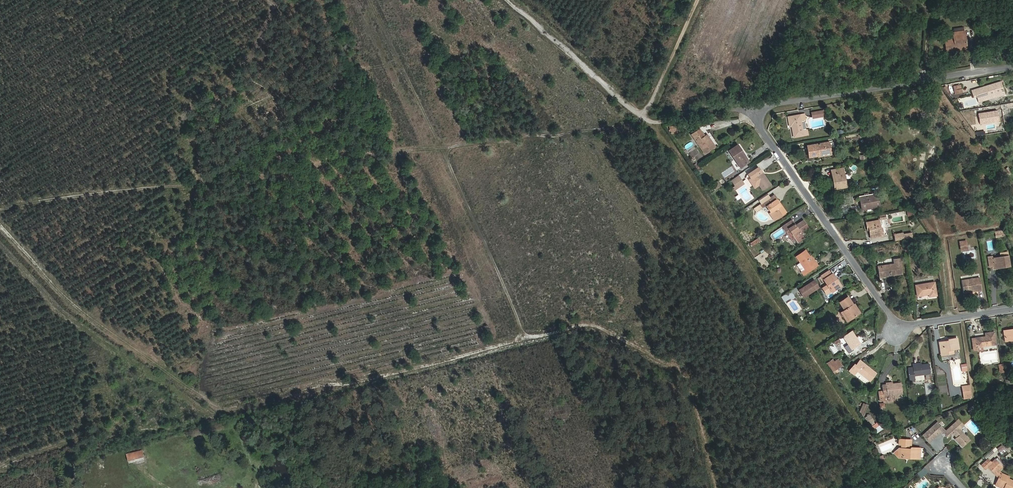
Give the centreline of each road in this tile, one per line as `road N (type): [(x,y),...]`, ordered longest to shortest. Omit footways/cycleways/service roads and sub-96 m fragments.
road 1 (track): [(649,118),(460,151),(339,154),(264,176),(0,207)]
road 2 (residential): [(1012,68),(759,115),(899,328),(1012,310)]
road 3 (track): [(0,224),(80,311),(219,405),(423,367),(535,335)]
road 4 (track): [(723,487),(682,391),(648,347),(600,328),(538,340),(448,152)]
road 5 (track): [(759,115),(649,118),(516,0)]
road 6 (track): [(649,118),(701,0)]

